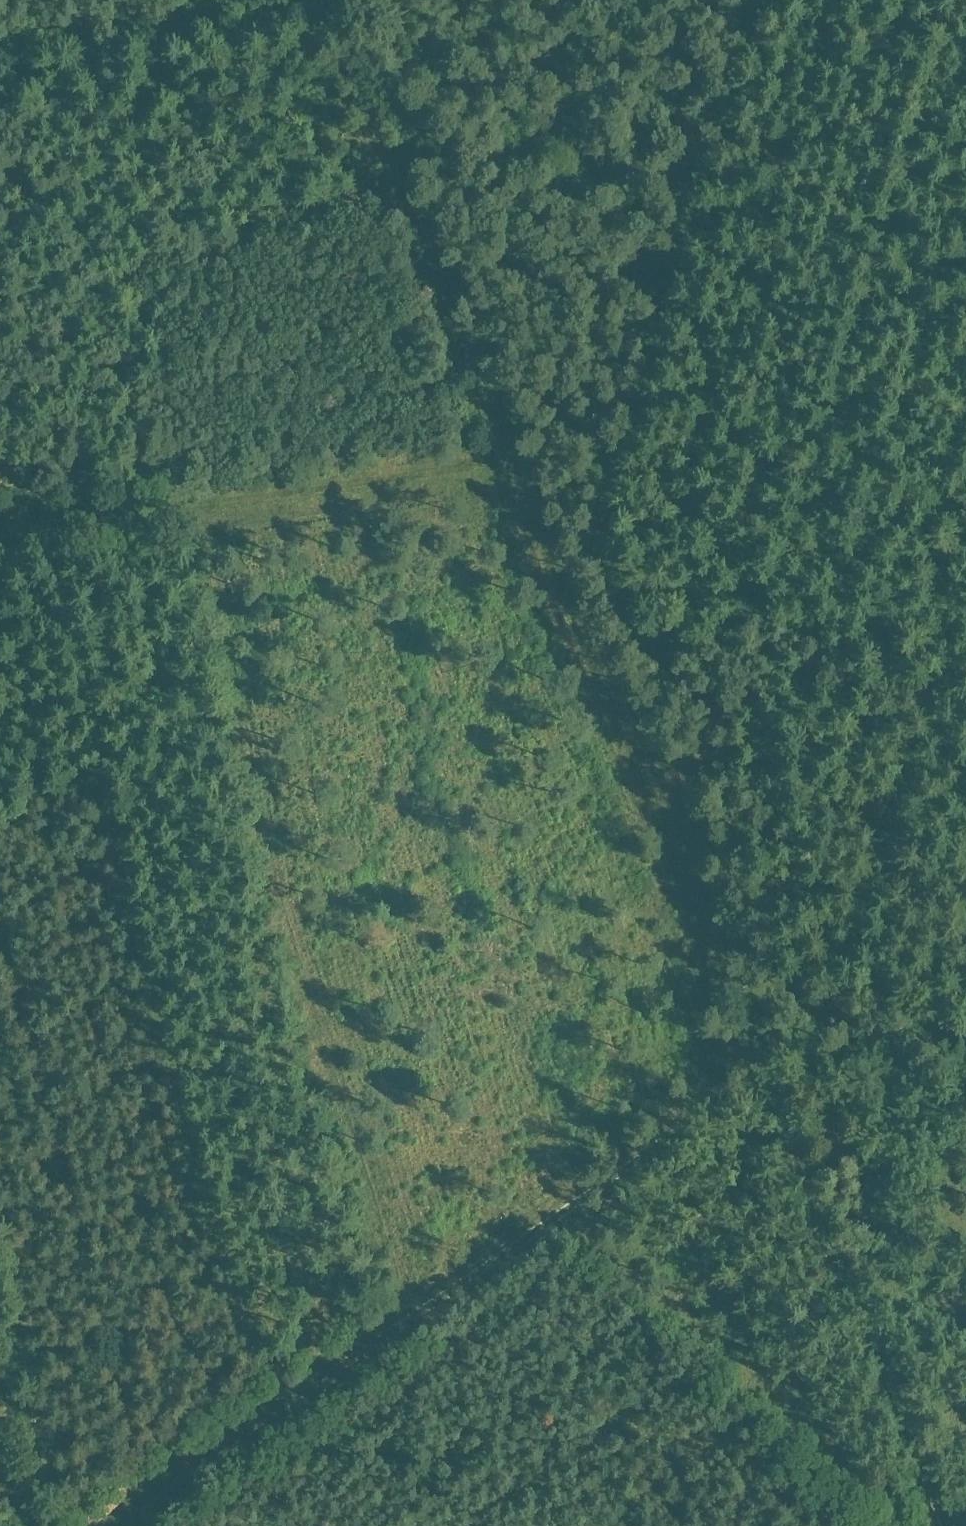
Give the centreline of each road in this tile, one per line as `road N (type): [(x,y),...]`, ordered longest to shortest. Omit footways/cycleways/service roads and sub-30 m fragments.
road 1 (track): [(117,1525),(353,1350),(576,1204),(757,1053)]
road 2 (track): [(757,1053),(937,1517),(965,1498)]

